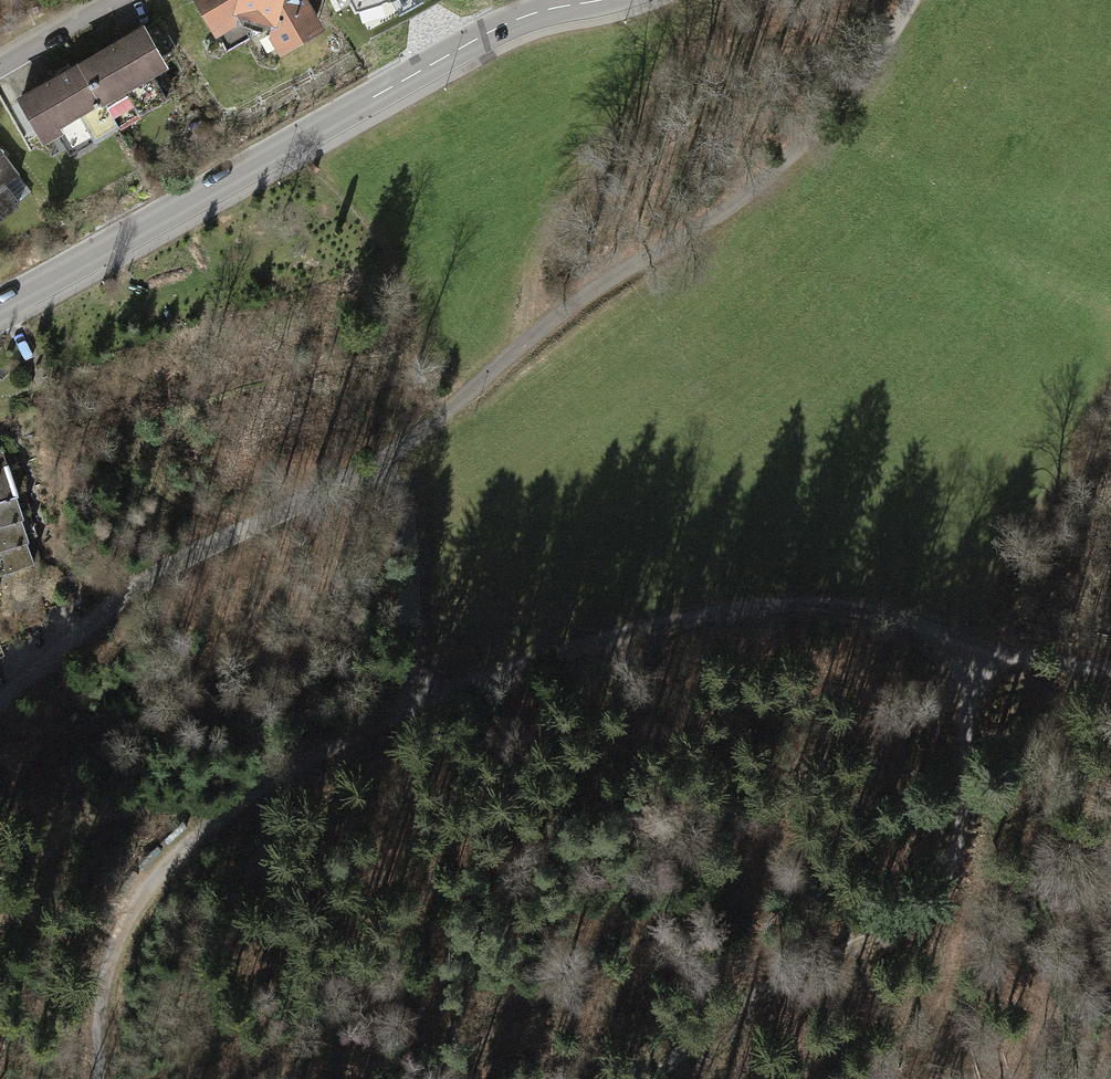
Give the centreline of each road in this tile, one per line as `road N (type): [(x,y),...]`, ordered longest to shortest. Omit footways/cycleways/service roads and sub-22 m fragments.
road 1 (track): [(910,0),(851,96),(760,184),(580,300),(384,458),(169,567),(83,629)]
road 2 (track): [(1110,665),(974,646),(919,622),(812,605),(675,623),(401,718)]
road 3 (tertiary): [(0,306),(481,36),(529,14),(601,0)]
road 4 (track): [(644,1078),(779,975),(922,907),(958,858),(974,646)]
road 5 (track): [(401,718),(231,812),(179,867),(137,931),(115,981),(102,1078)]
road 6 (track): [(231,812),(150,811),(86,827),(33,860),(9,911),(0,957)]
road 7 (track): [(384,458),(404,525),(409,582),(401,718)]

